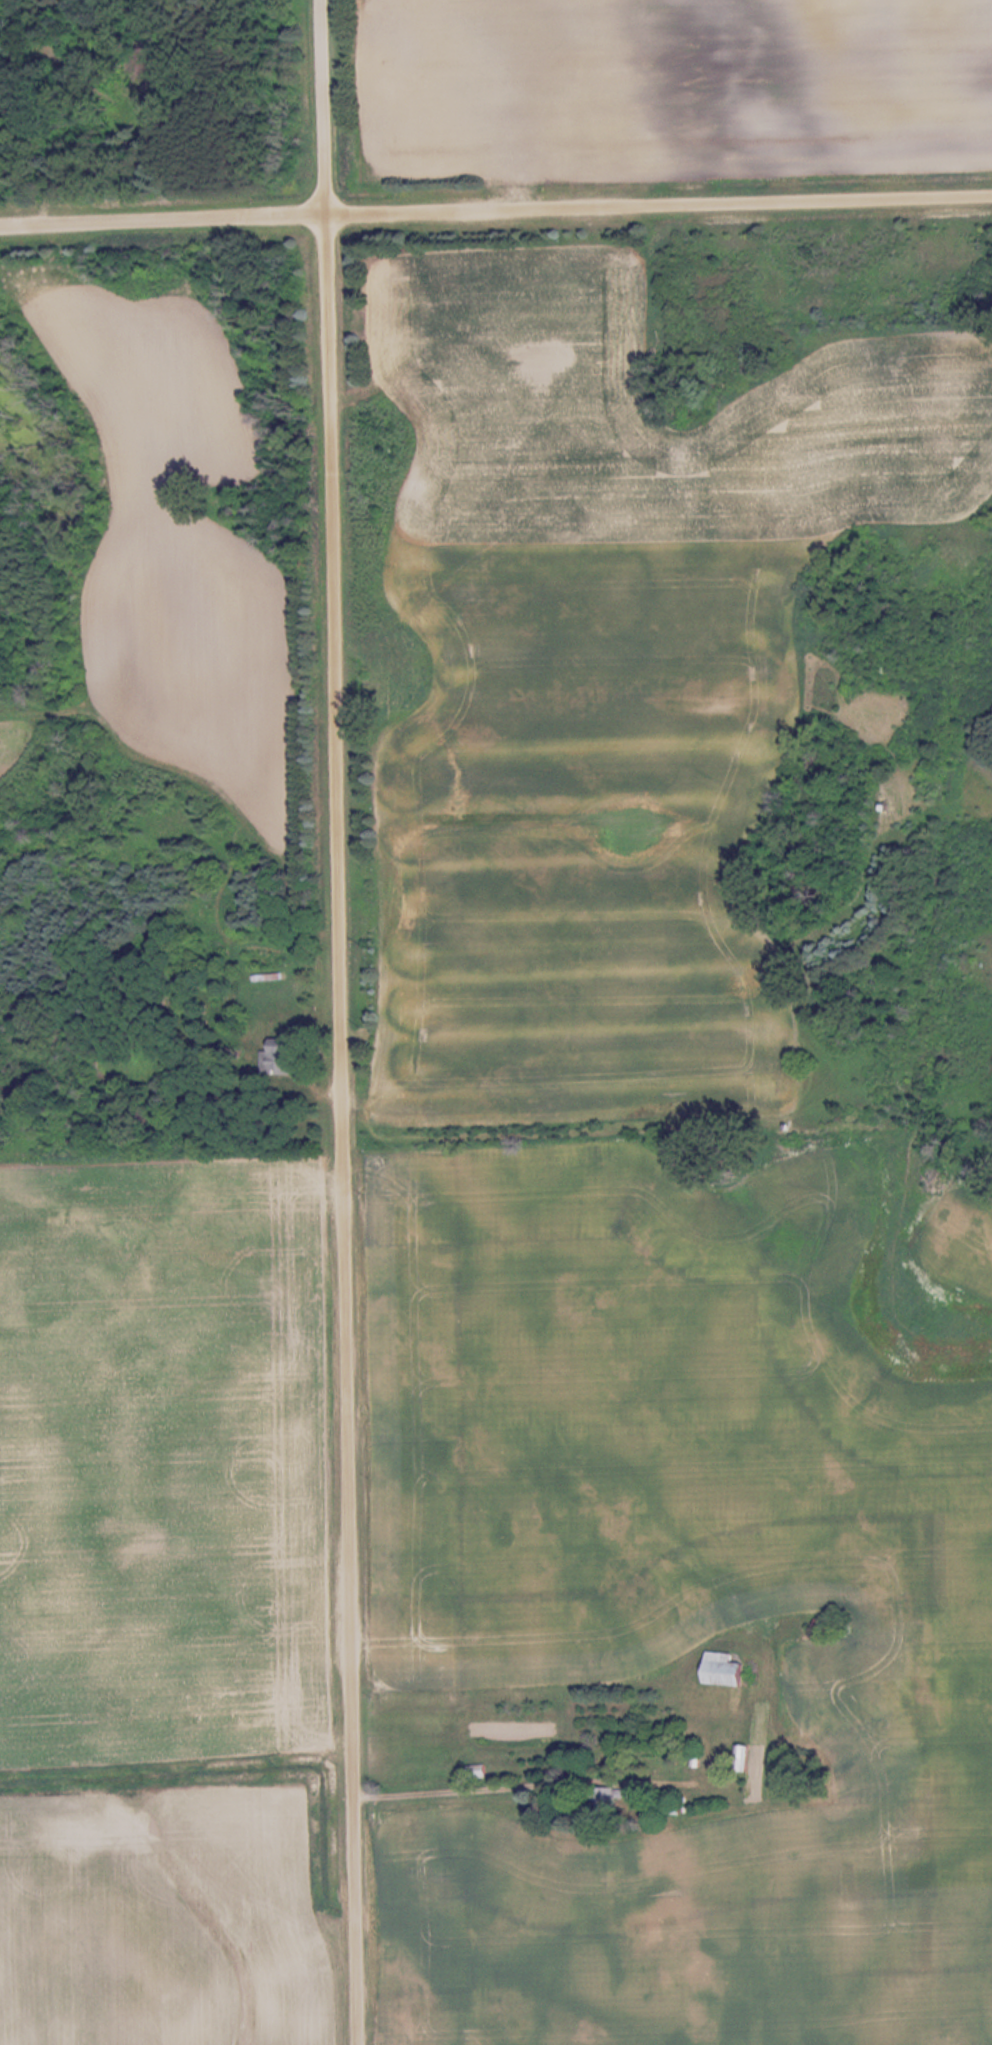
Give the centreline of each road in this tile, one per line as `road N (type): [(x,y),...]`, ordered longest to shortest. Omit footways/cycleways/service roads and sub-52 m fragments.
road 1 (residential): [(356,2044),(318,0)]
road 2 (residential): [(991,196),(0,230)]

